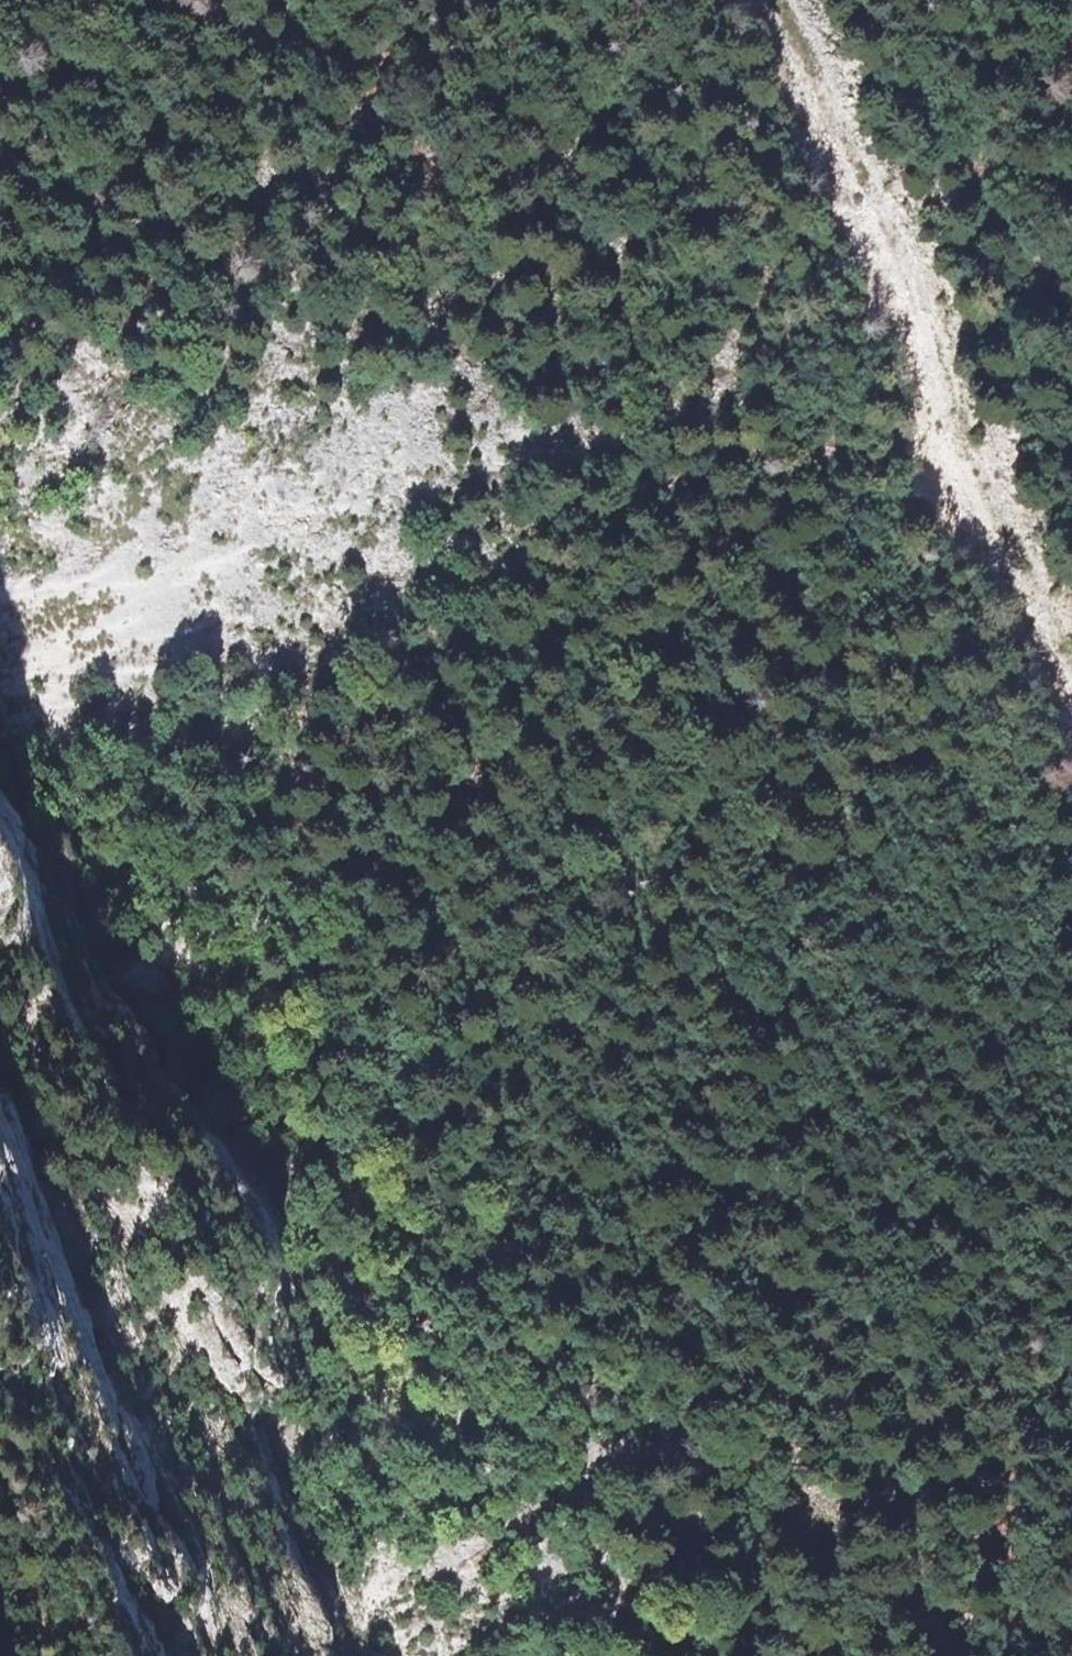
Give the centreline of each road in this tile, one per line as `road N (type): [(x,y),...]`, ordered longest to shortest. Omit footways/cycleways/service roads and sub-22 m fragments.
road 1 (track): [(779,0),(1071,670)]

